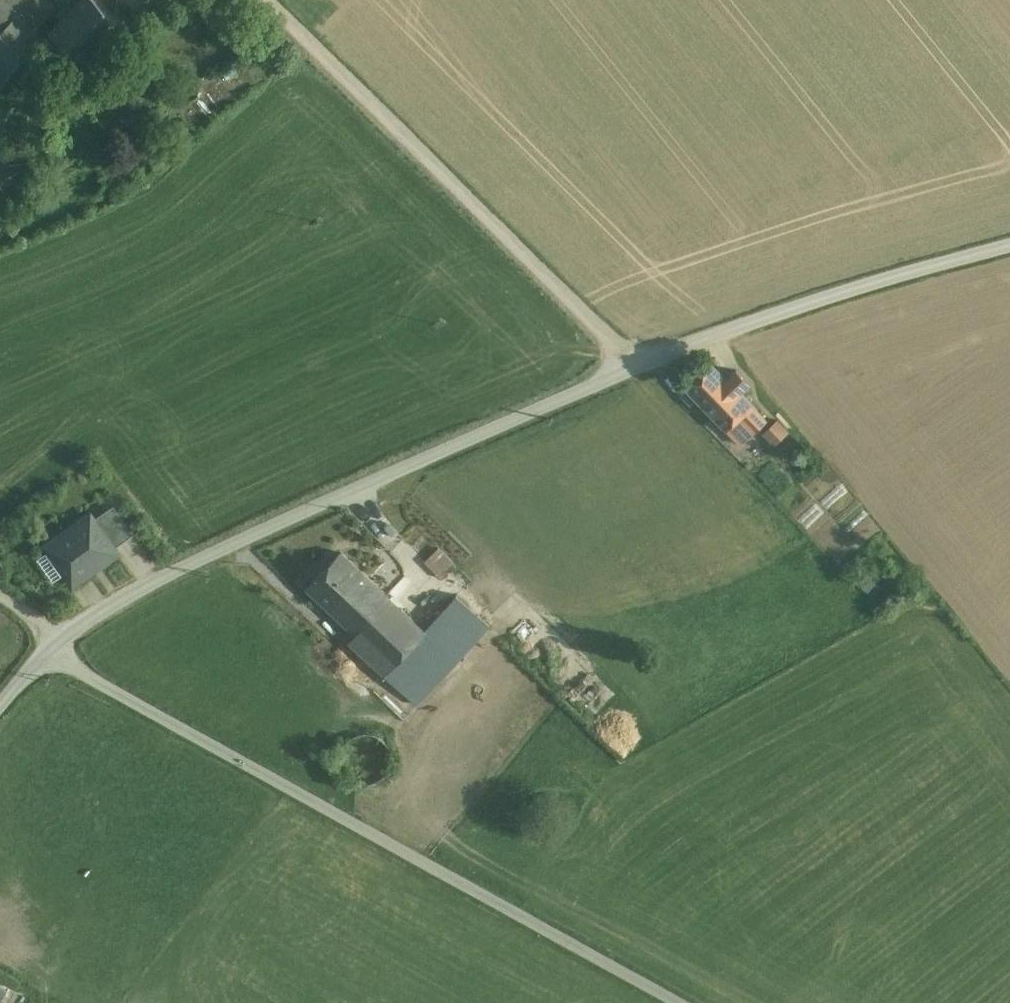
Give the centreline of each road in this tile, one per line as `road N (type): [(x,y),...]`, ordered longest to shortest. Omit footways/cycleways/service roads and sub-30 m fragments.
road 1 (unclassified): [(63,640),(182,568),(700,340),(1009,246)]
road 2 (residential): [(676,1002),(48,653)]

